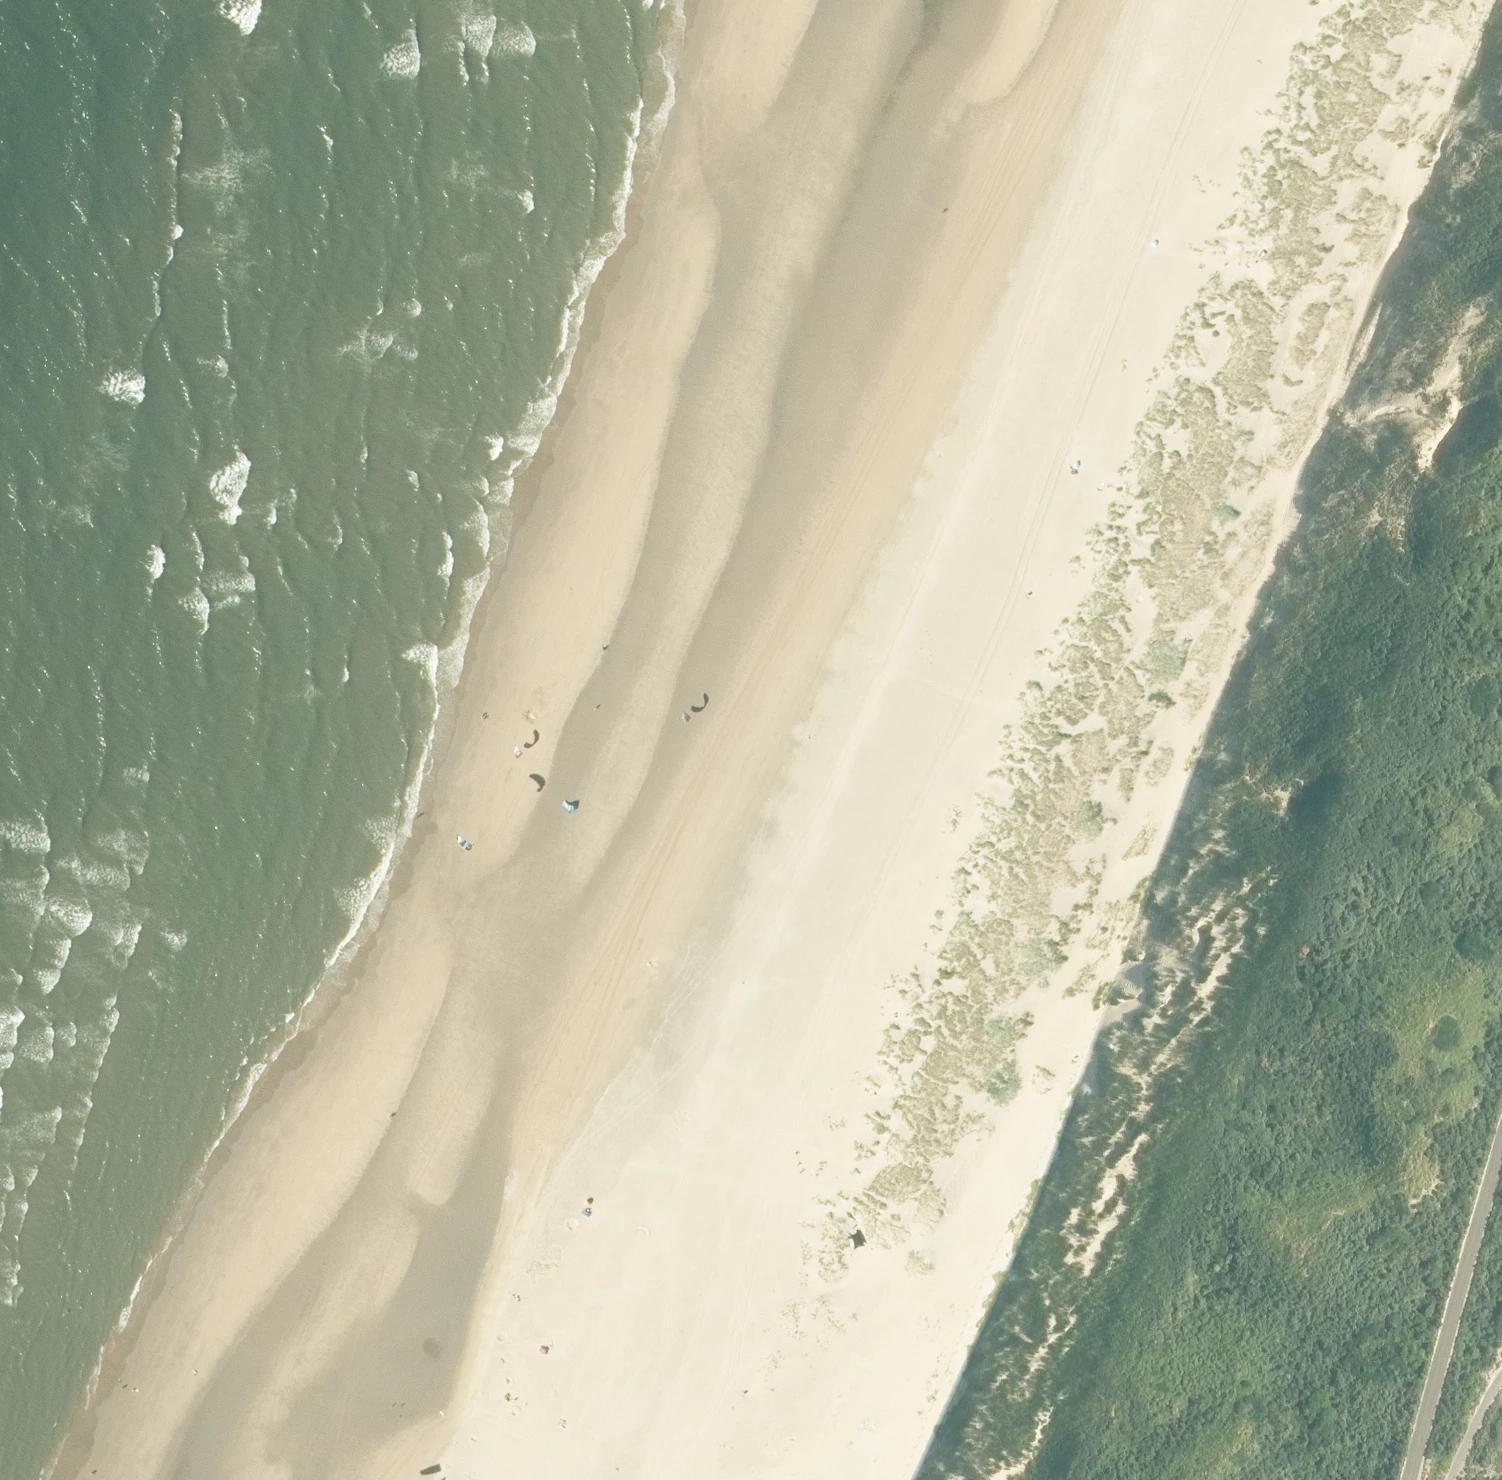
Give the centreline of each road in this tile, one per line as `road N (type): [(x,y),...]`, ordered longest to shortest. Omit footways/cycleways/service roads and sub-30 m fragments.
road 1 (unclassified): [(1410,1479),(1501,1140)]

